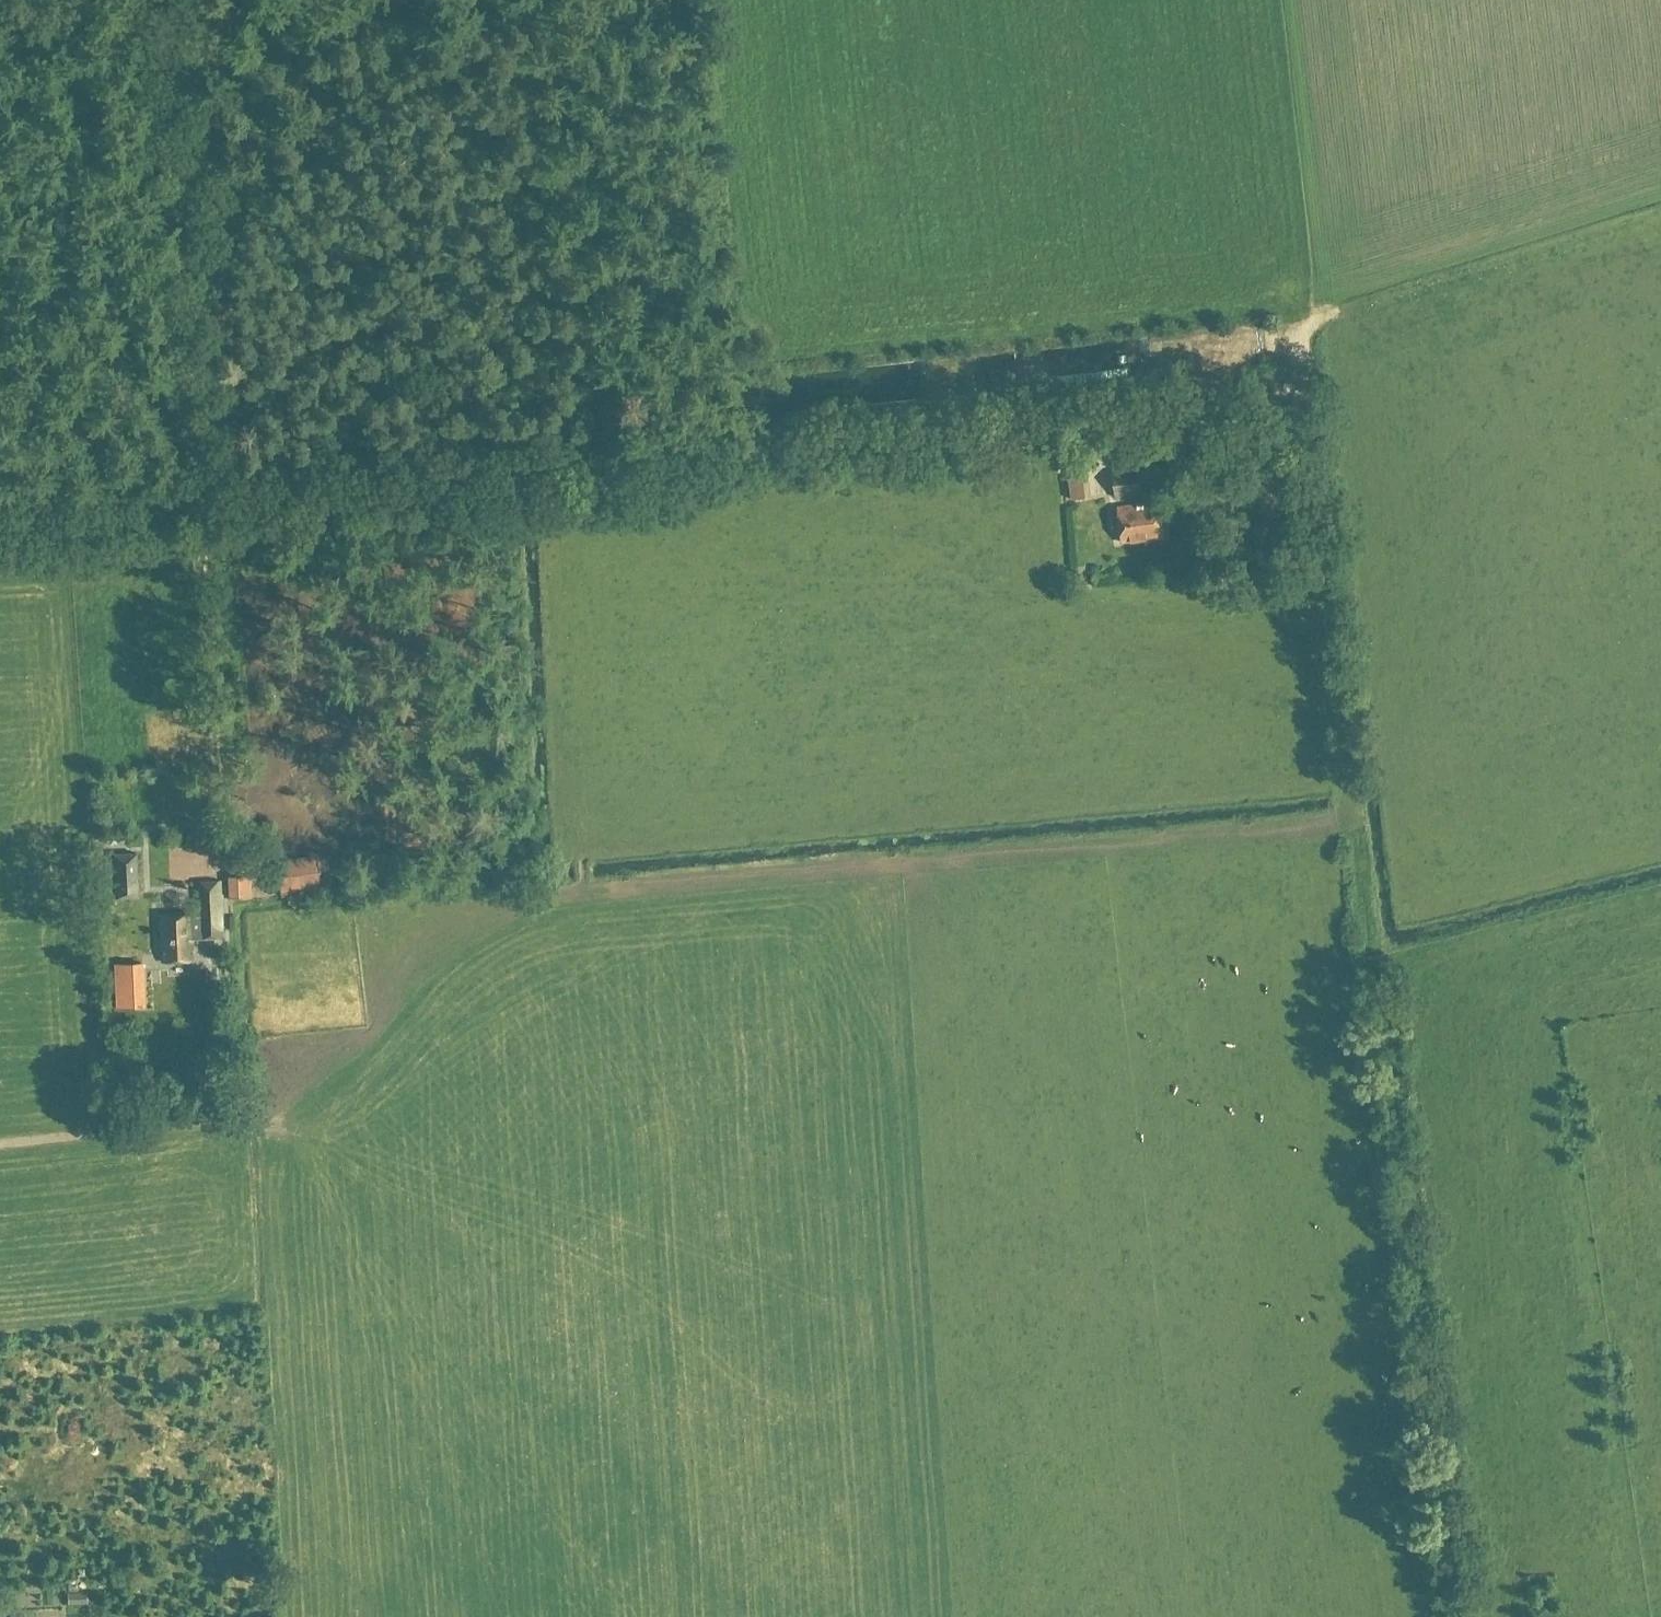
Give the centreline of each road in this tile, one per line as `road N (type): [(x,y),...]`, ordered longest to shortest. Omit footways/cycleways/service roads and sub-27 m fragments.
road 1 (track): [(1304,393),(241,499)]
road 2 (track): [(197,0),(241,499)]
road 3 (track): [(200,503),(226,835),(214,854)]
road 4 (track): [(0,522),(241,499)]
road 5 (track): [(600,459),(632,409),(734,352)]

